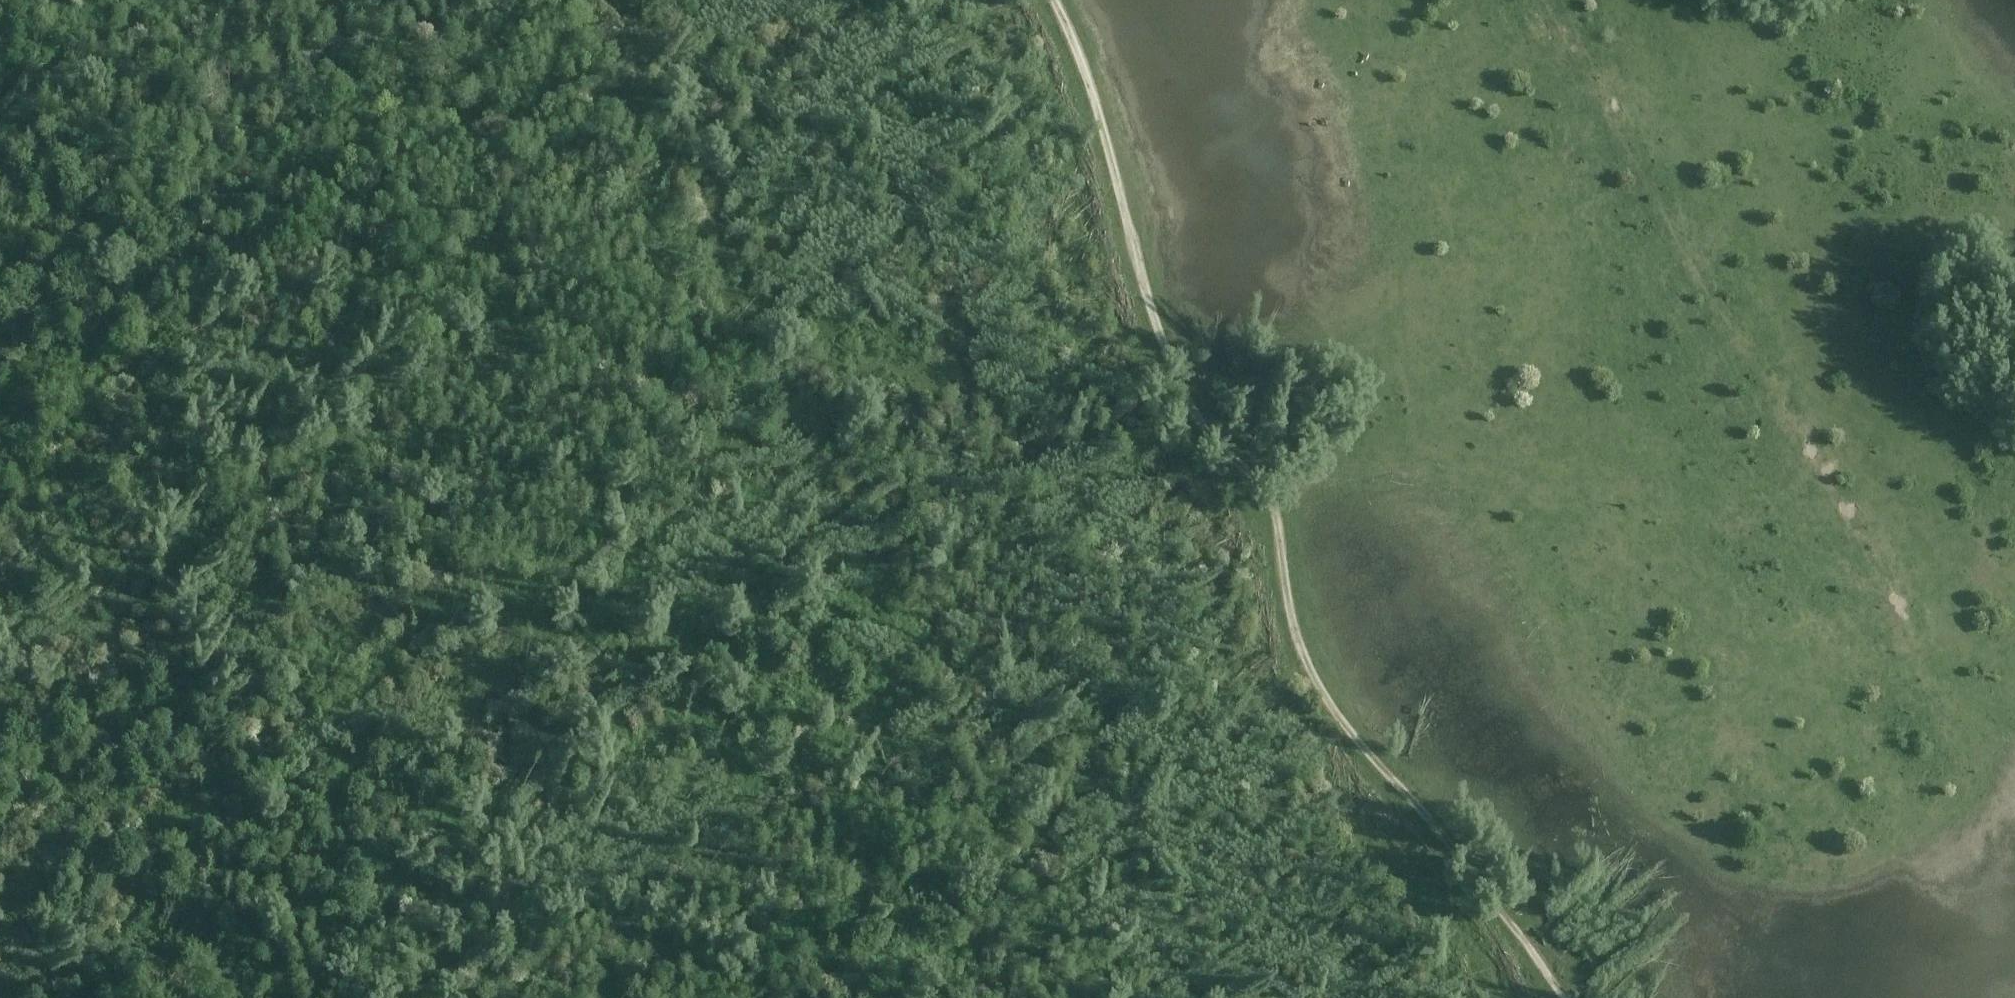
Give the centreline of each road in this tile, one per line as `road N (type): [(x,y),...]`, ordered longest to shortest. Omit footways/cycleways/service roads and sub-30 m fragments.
road 1 (track): [(1051,0),(1110,209),(1201,411),(1294,486),(1281,557),(1292,634),(1395,778),(1599,997)]

